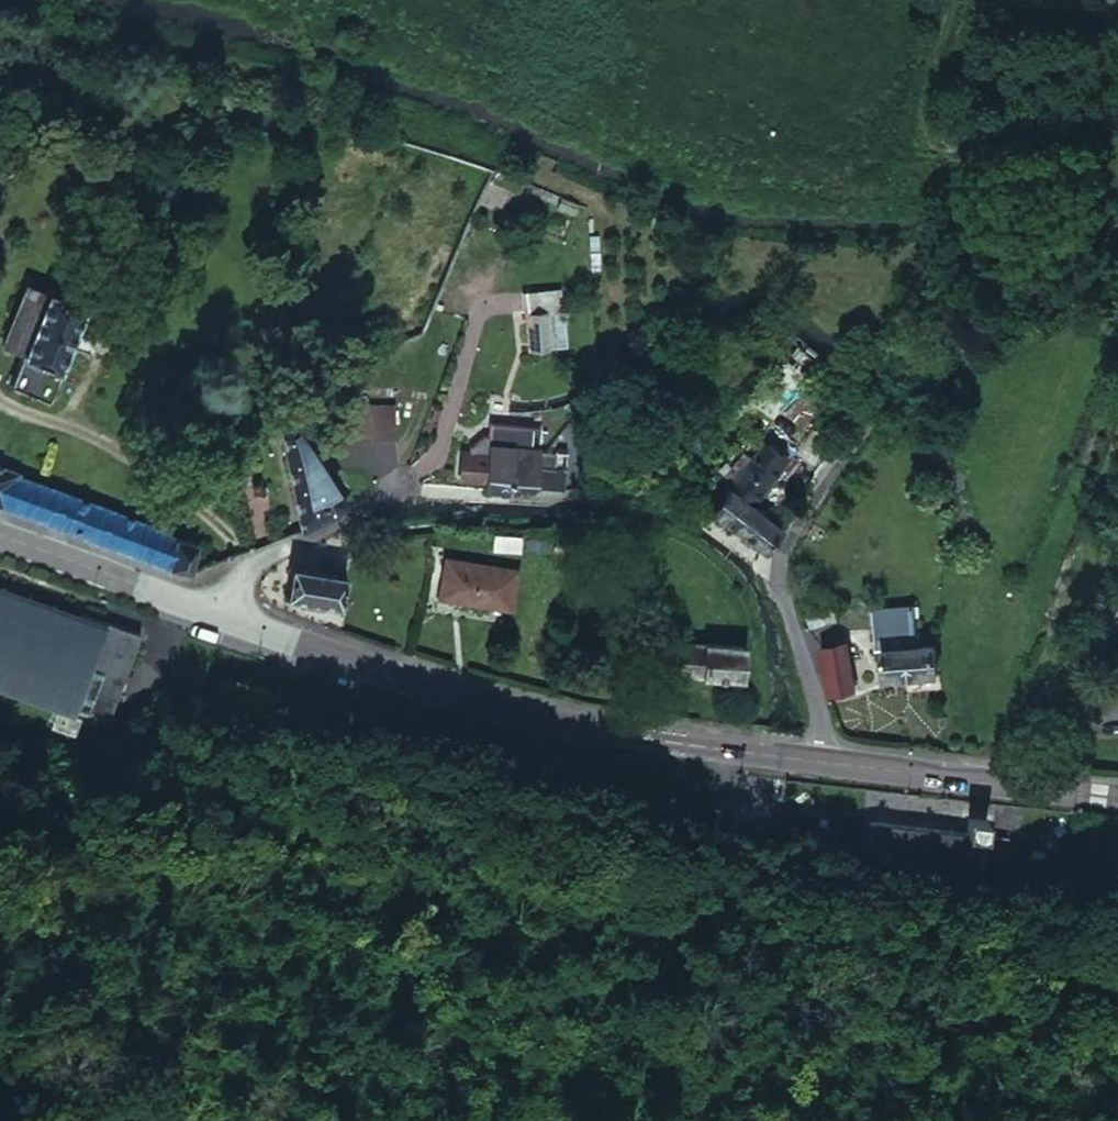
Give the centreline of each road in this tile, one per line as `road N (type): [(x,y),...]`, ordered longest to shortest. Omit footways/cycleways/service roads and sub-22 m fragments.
road 1 (unclassified): [(821,762),(811,683),(776,581),(781,561),(929,348),(1006,176)]
road 2 (secondary): [(821,762),(541,722),(222,617)]
road 3 (track): [(954,0),(923,157),(1006,176),(1066,0)]
road 4 (secondary): [(1117,798),(821,762)]
road 5 (secondary): [(222,617),(0,542)]
road 6 (unclassified): [(222,617),(234,595),(283,554),(396,493)]

